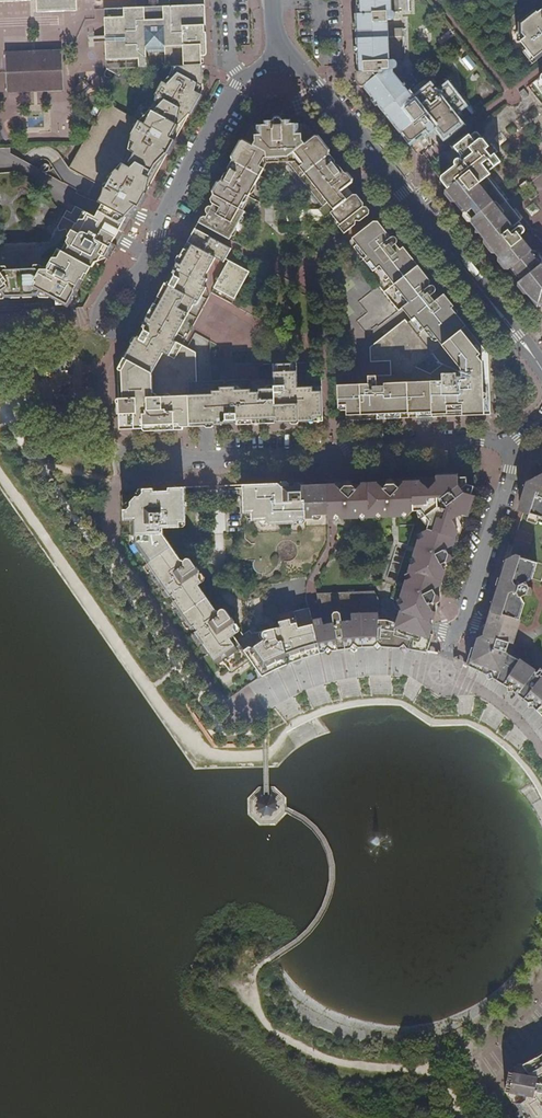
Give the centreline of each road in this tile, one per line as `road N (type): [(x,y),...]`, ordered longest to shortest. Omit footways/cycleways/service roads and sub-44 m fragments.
road 1 (residential): [(283,50),(541,370)]
road 2 (residential): [(512,446),(481,439),(362,443),(329,454),(184,460)]
road 3 (residential): [(283,50),(235,85),(131,284)]
road 4 (residential): [(512,446),(443,672)]
road 5 (residential): [(184,460),(166,444),(121,453),(123,473),(133,478),(169,475)]
road 6 (residential): [(131,284),(105,295),(94,315),(103,334),(125,331),(138,292)]

